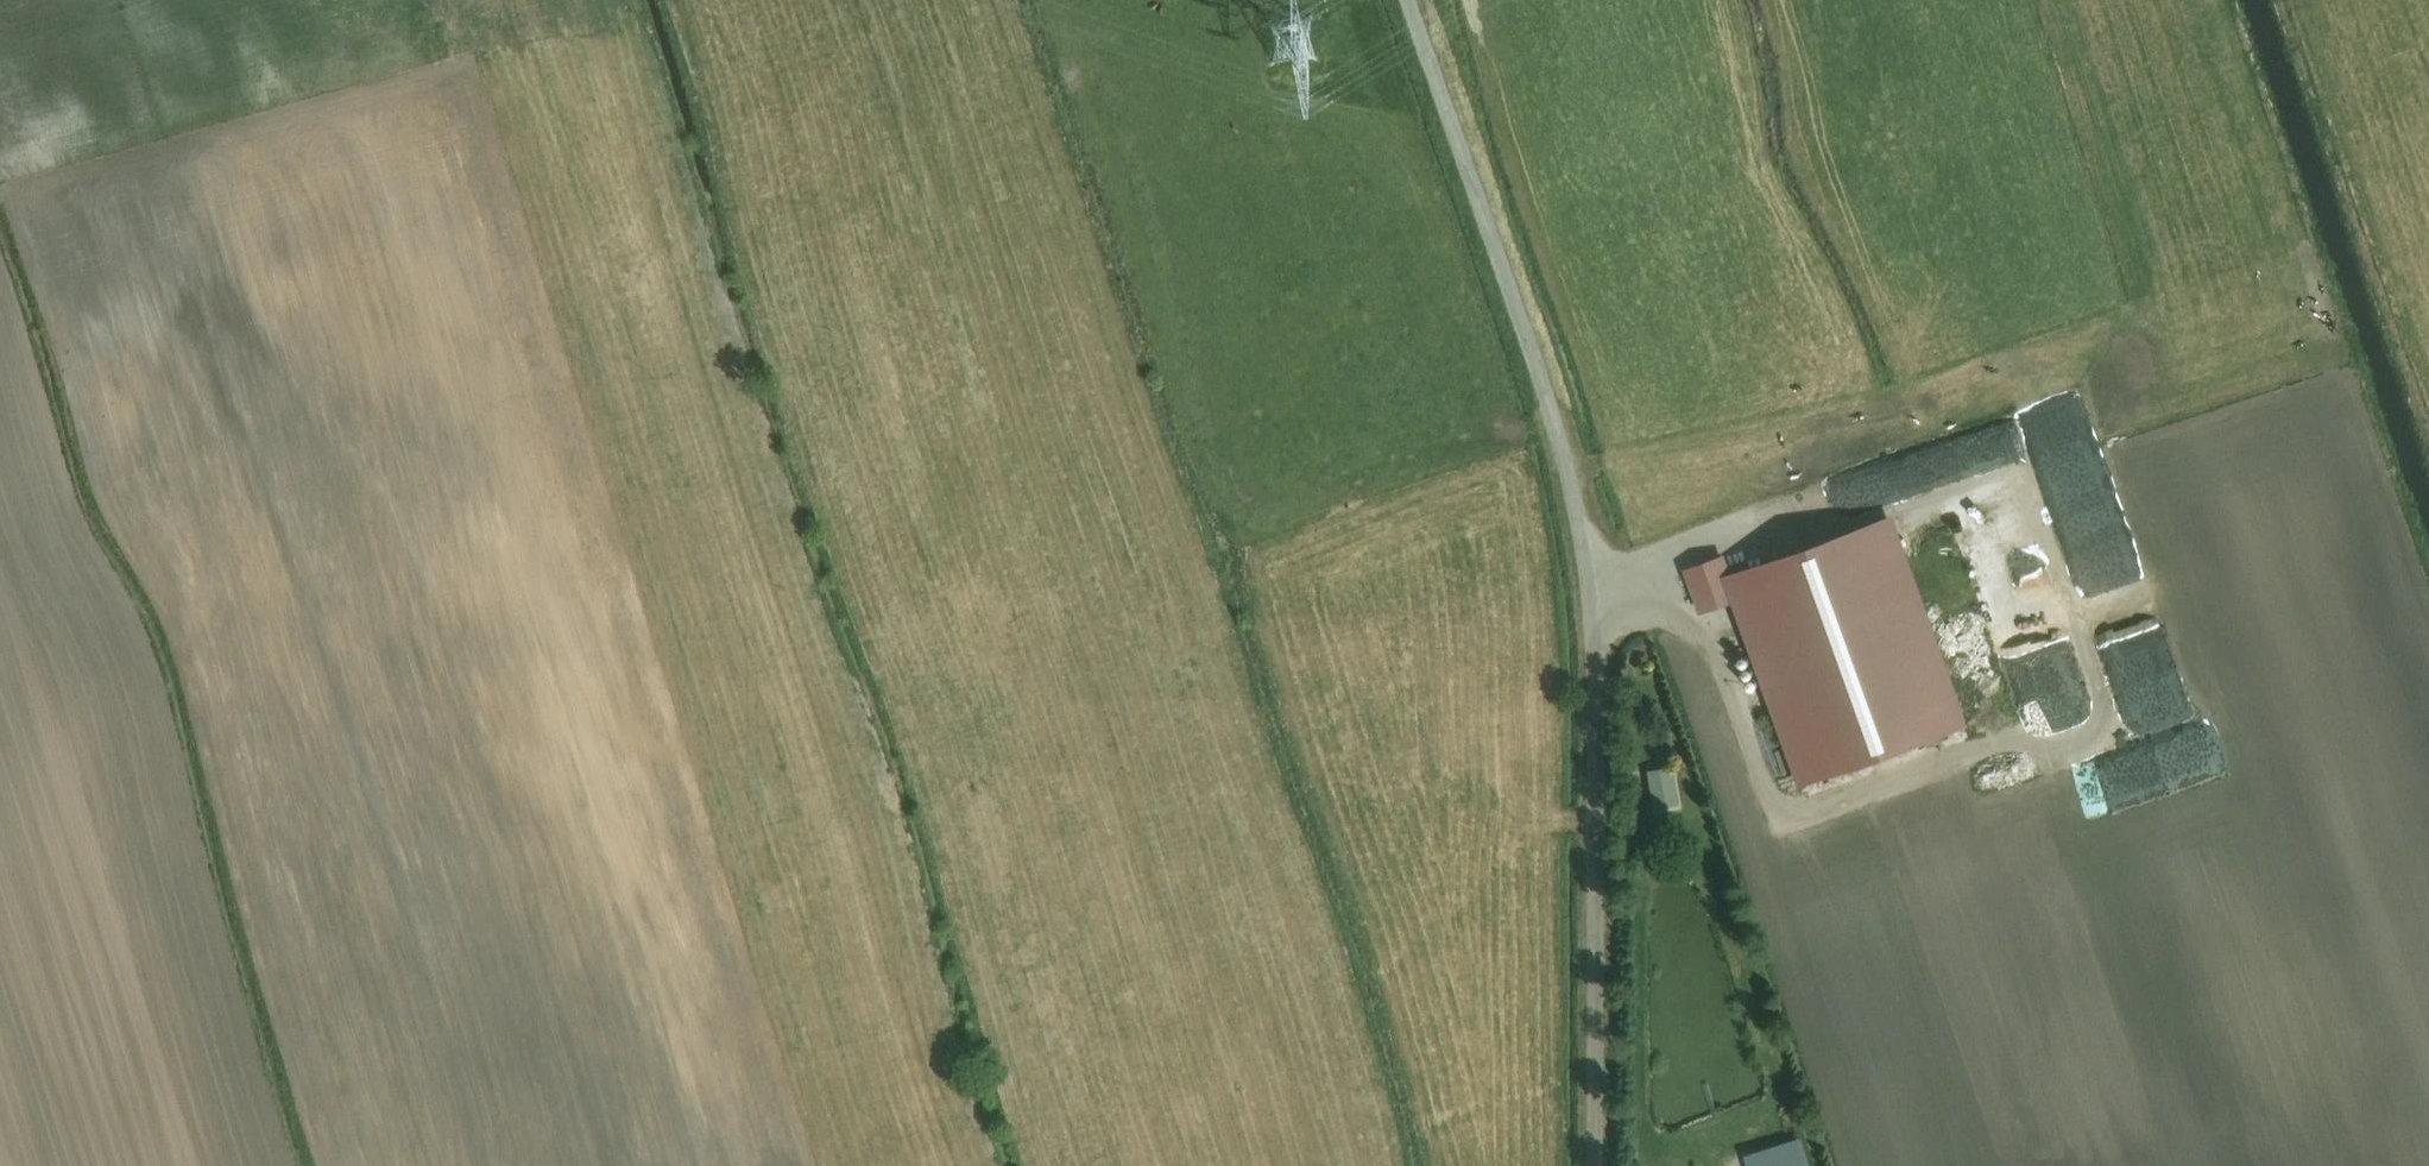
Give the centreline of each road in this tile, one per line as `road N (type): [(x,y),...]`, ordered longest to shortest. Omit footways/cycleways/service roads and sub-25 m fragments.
road 1 (unclassified): [(1600,1165),(1592,607),(1562,425),(1413,0)]

